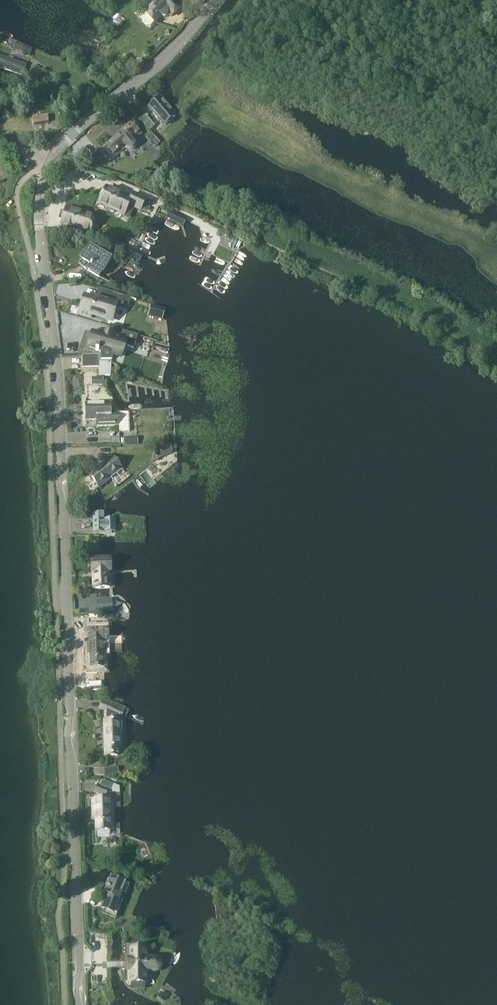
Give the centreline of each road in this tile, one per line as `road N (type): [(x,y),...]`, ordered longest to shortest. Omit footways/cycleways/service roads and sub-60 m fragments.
road 1 (tertiary): [(82,1004),(60,390),(39,204),(64,141),(166,57),(218,0)]

